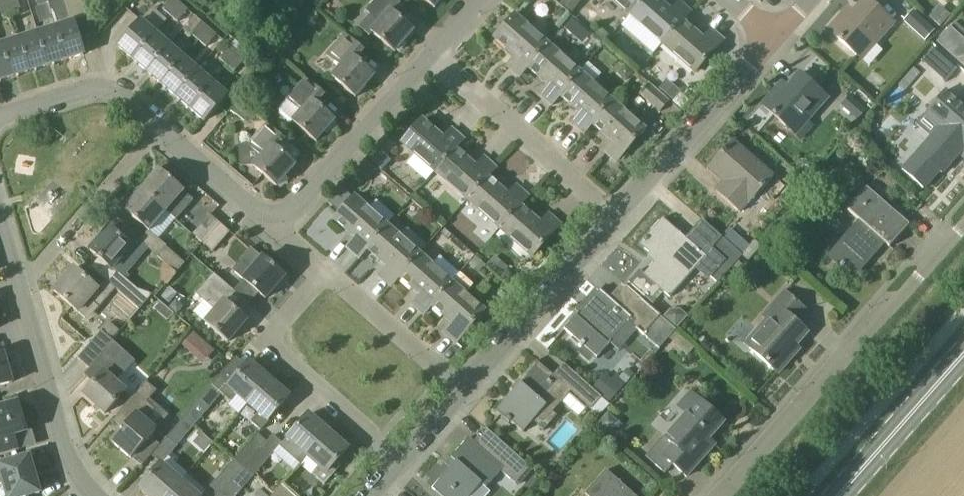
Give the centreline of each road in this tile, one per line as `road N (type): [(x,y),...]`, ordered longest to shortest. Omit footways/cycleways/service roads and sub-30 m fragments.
road 1 (residential): [(723,495),(963,224)]
road 2 (residential): [(405,462),(269,342),(327,275)]
road 3 (residential): [(616,218),(436,55)]
road 4 (residential): [(616,218),(775,35)]
road 5 (residential): [(273,225),(436,55)]
road 6 (residential): [(464,391),(616,218)]
road 7 (residential): [(93,495),(68,457),(22,285)]
road 8 (residential): [(22,285),(161,131)]
road 9 (secondary): [(838,495),(963,354)]
road 10 (residential): [(464,391),(327,275)]
road 11 (residential): [(161,131),(129,101),(99,89),(0,118)]
road 12 (residential): [(273,225),(161,131)]

